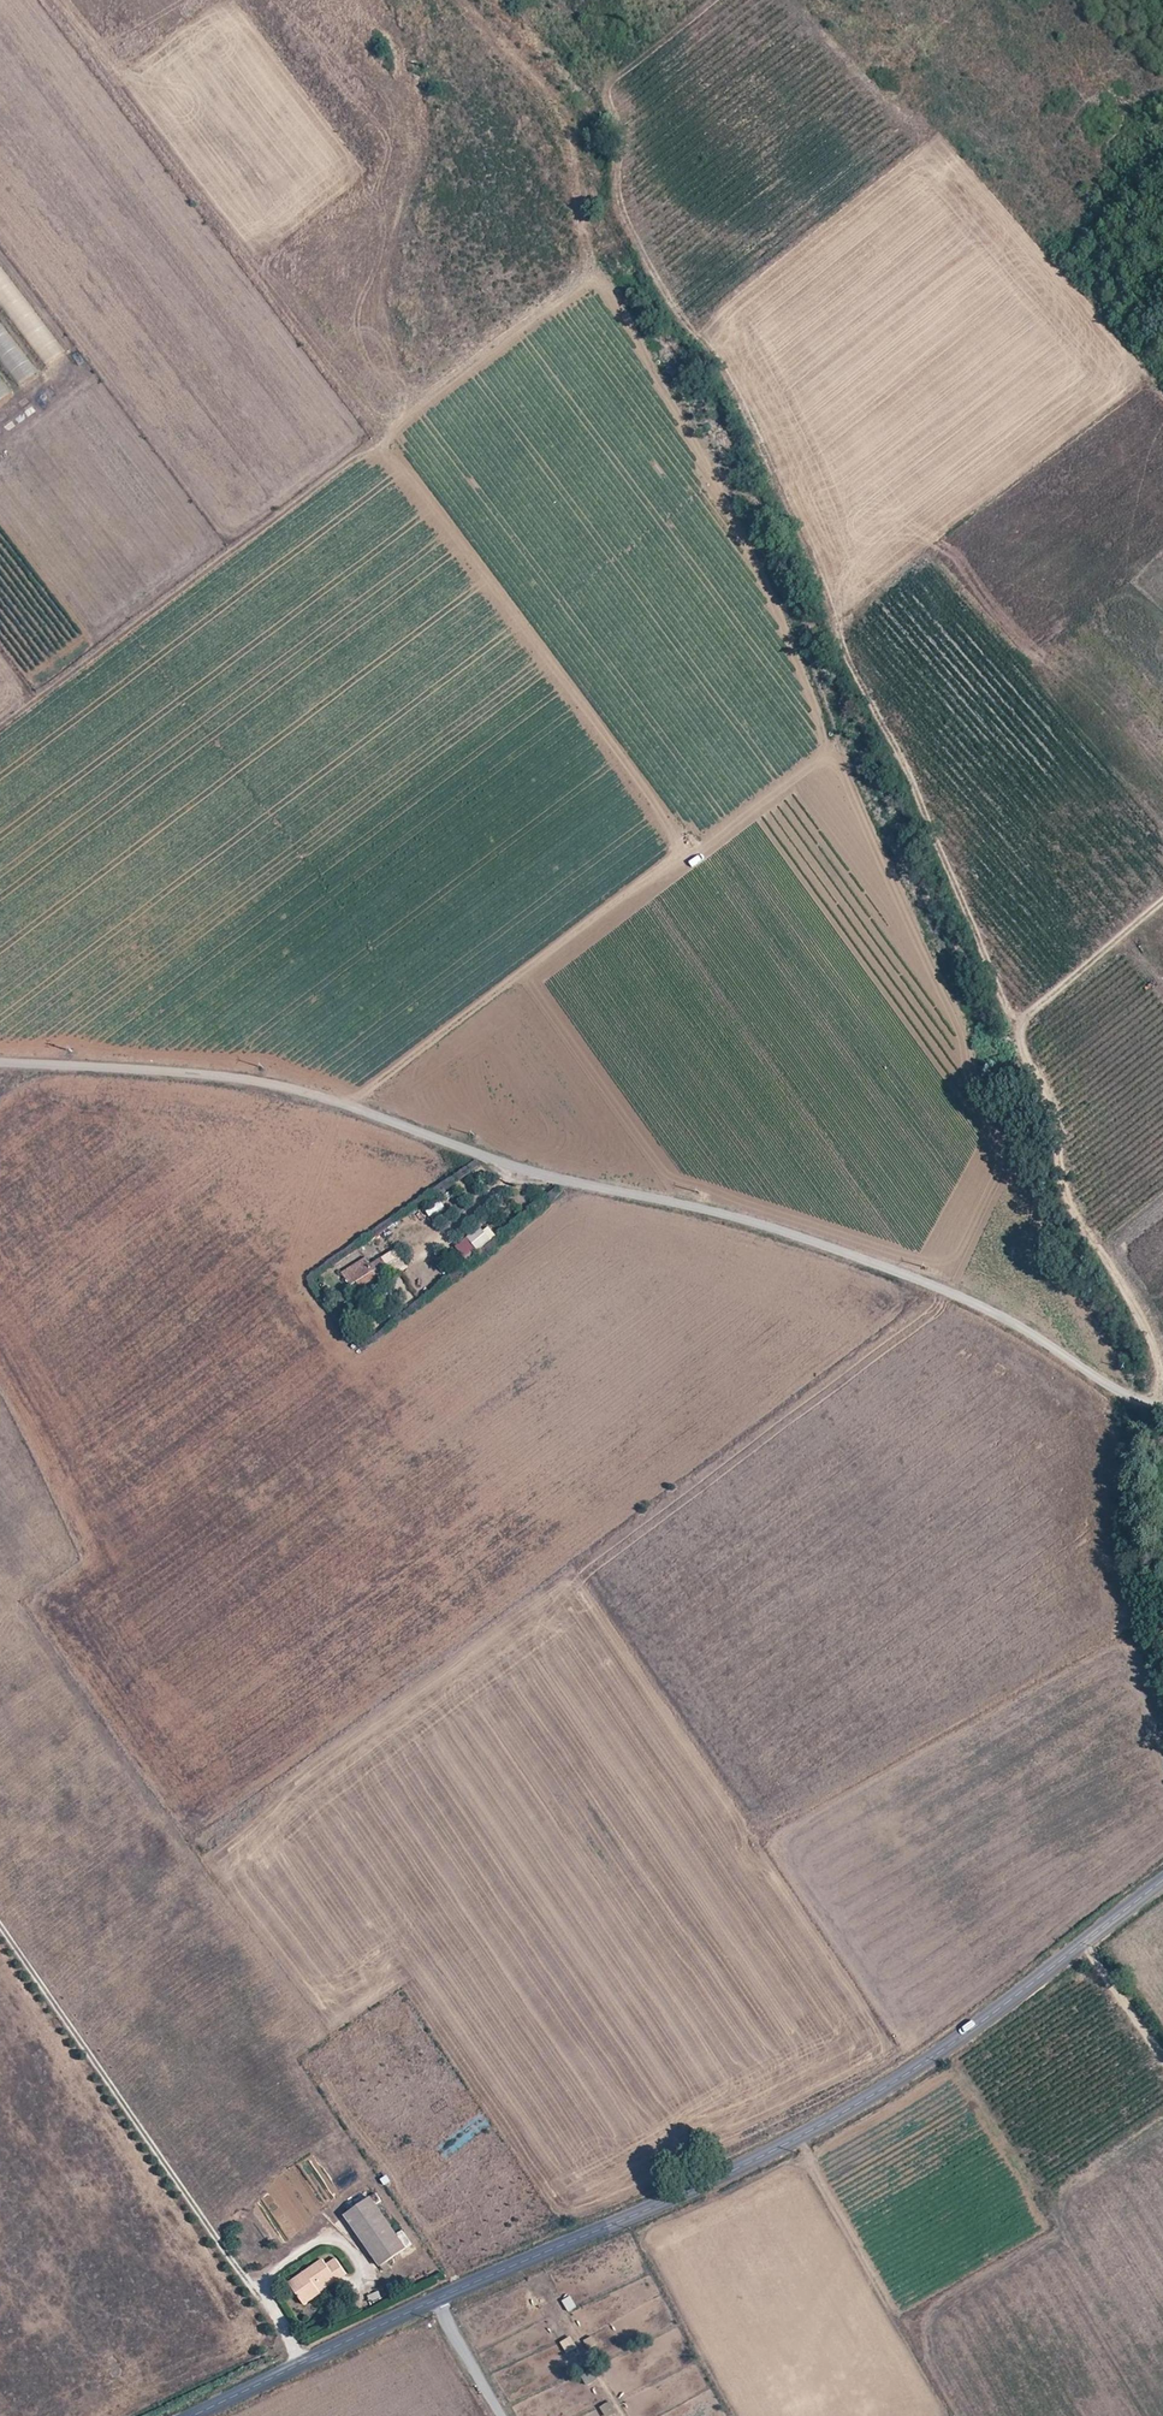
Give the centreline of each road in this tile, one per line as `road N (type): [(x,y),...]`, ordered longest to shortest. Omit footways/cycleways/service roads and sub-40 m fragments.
road 1 (tertiary): [(1162,1405),(1113,1385),(958,1296),(749,1220),(512,1165),(286,1087),(224,1075),(0,1062)]
road 2 (tertiary): [(1162,1879),(1008,2000),(822,2125),(434,2300)]
road 3 (track): [(1155,1403),(1062,1173),(1057,1125),(1023,1038),(1031,1018),(1162,911)]
road 4 (tertiary): [(434,2300),(190,2415)]
road 5 (unclassified): [(434,2300),(502,2415)]

